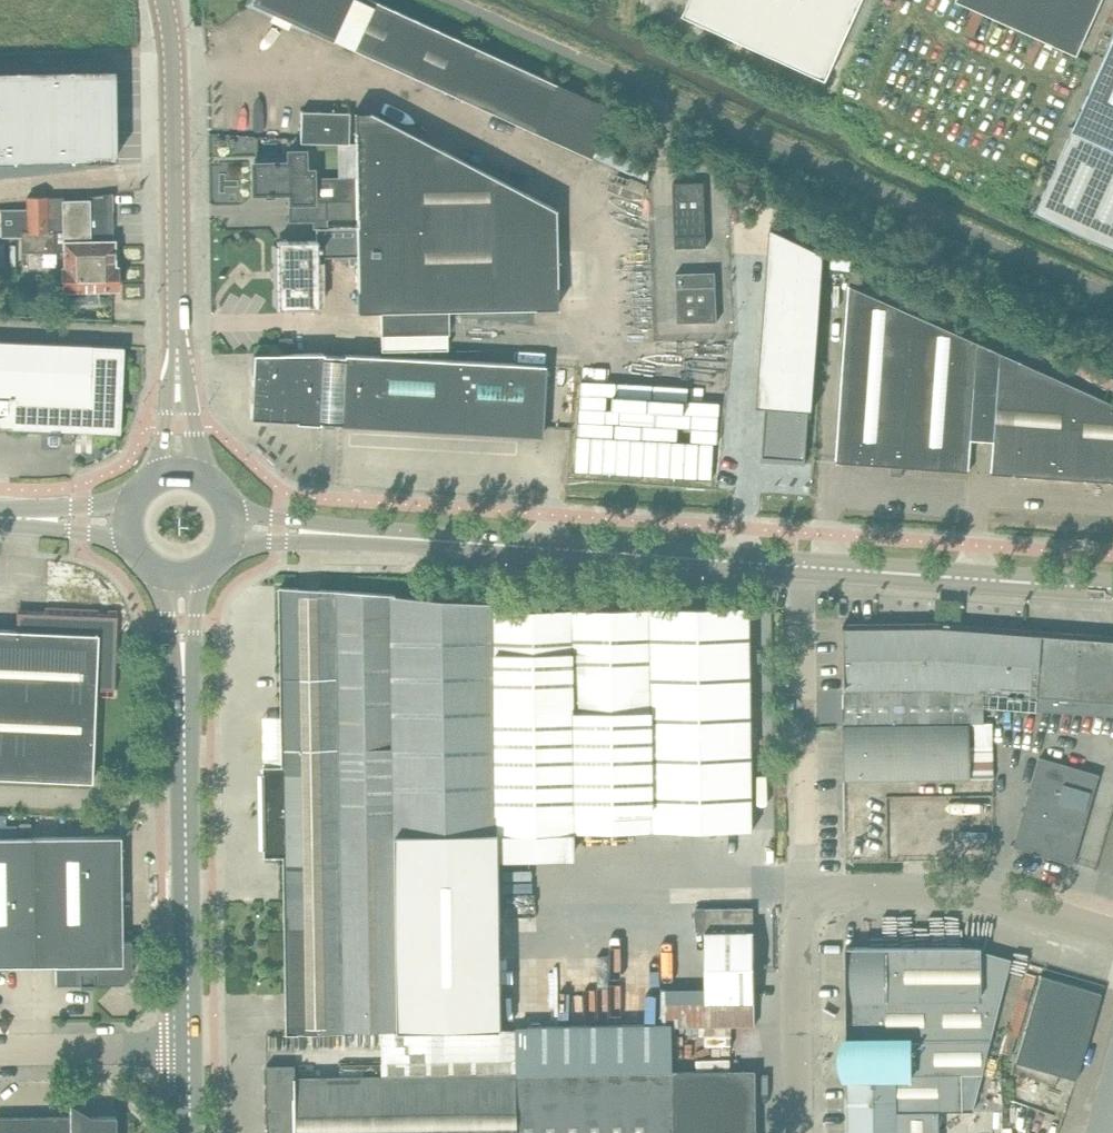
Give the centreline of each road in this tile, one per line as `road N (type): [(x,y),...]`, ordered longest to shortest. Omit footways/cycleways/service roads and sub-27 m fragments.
road 1 (secondary): [(802,567),(333,533)]
road 2 (tertiary): [(190,1048),(182,710)]
road 3 (tertiary): [(177,328),(172,54),(164,0)]
road 4 (unclassified): [(1112,932),(923,886),(835,890),(810,906)]
road 5 (secondary): [(1112,587),(802,567)]
road 6 (unclassified): [(800,1132),(797,931),(810,906)]
road 7 (unclassified): [(0,1049),(190,1048)]
road 8 (unclassified): [(803,753),(810,906)]
road 9 (tertiary): [(206,476),(177,328)]
road 10 (tertiary): [(147,568),(168,618),(182,710)]
road 11 (tertiary): [(177,328),(159,473)]
road 12 (tertiary): [(182,710),(211,569)]
road 13 (unclassified): [(802,567),(802,697)]

